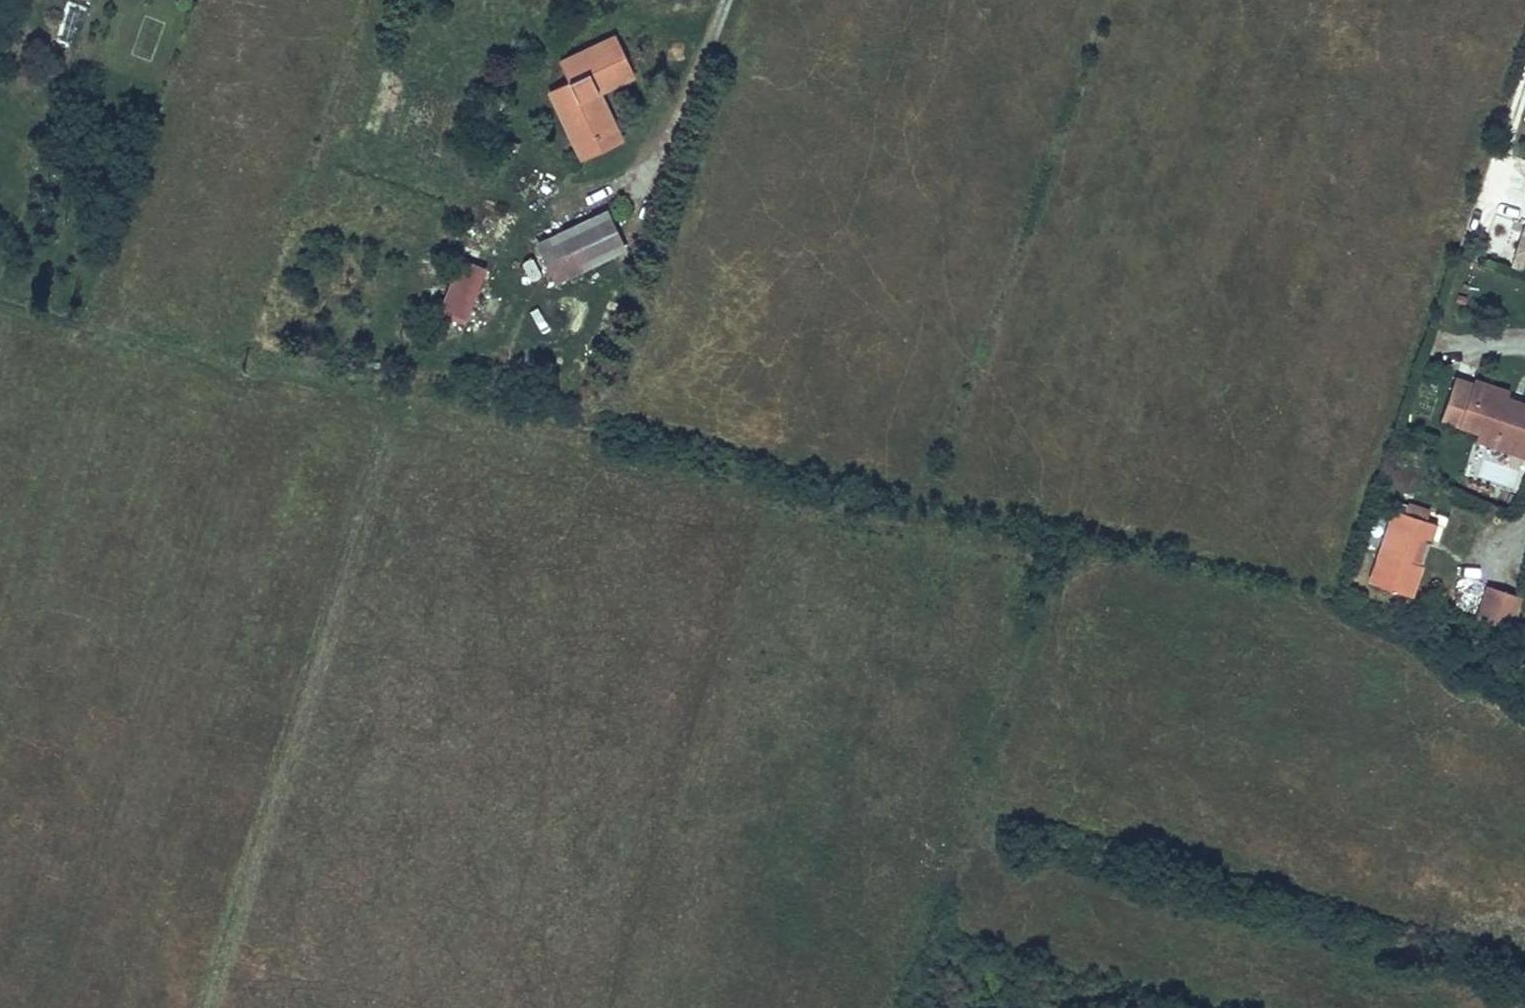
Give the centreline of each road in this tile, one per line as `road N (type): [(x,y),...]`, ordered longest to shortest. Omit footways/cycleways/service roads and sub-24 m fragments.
road 1 (track): [(727,0),(662,155),(643,180),(613,194)]

